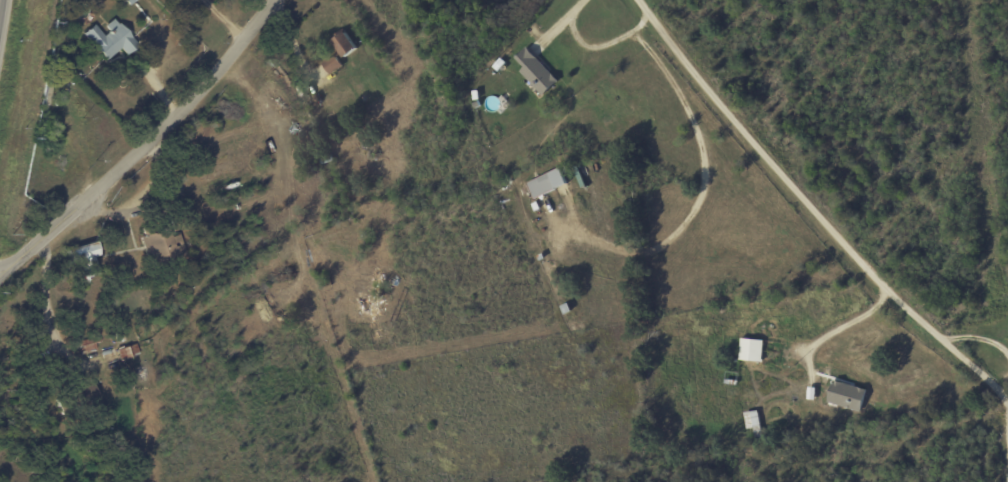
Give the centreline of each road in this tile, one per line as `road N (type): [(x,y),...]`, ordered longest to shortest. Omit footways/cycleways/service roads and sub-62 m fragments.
road 1 (residential): [(628,0),(746,144),(990,390)]
road 2 (residential): [(27,252),(194,100),(273,0)]

